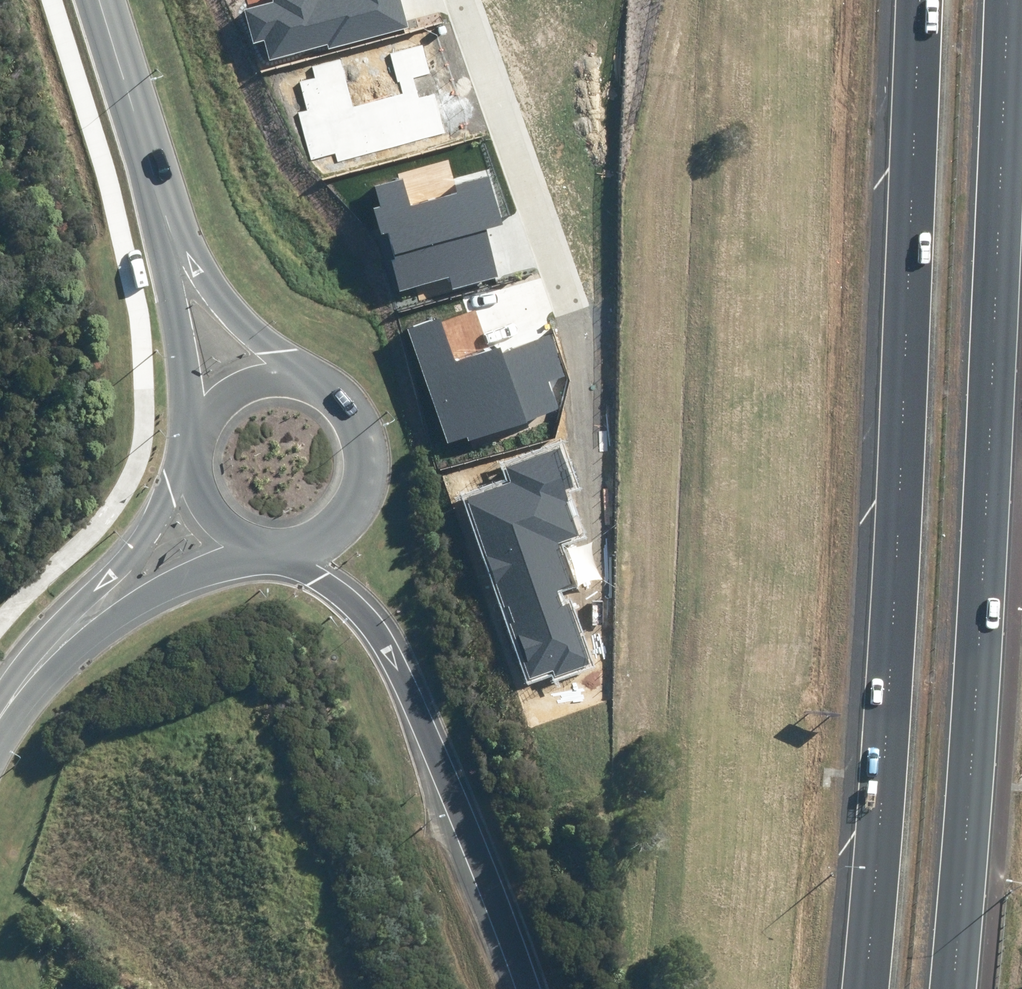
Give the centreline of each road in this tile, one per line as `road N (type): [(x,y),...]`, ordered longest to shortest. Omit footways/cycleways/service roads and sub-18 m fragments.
road 1 (motorway): [(865,988),(885,791),(920,0)]
road 2 (motorway): [(1007,0),(984,564),(953,988)]
road 3 (motorway): [(515,988),(397,687),(350,619),(273,554)]
road 4 (residential): [(566,298),(460,0)]
road 5 (secondary): [(270,379),(300,385),(338,416),(354,463),(350,494),(328,528),(273,554)]
road 6 (secondary): [(44,657),(128,552),(178,459)]
road 7 (secondary): [(254,553),(164,586),(44,657)]
road 8 (tertiary): [(94,0),(157,226)]
road 9 (tertiary): [(186,429),(157,226)]
road 10 (tertiary): [(157,226),(199,299),(270,379)]
road 11 (secondary): [(254,553),(201,525),(181,489),(178,459)]

